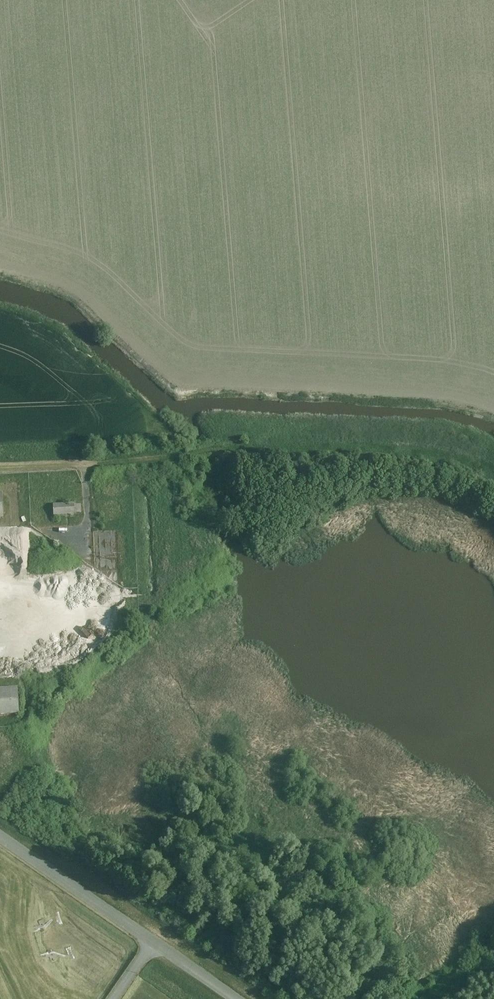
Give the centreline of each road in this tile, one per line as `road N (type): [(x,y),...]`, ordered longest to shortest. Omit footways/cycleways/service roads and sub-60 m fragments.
road 1 (residential): [(233,998),(0,837)]

